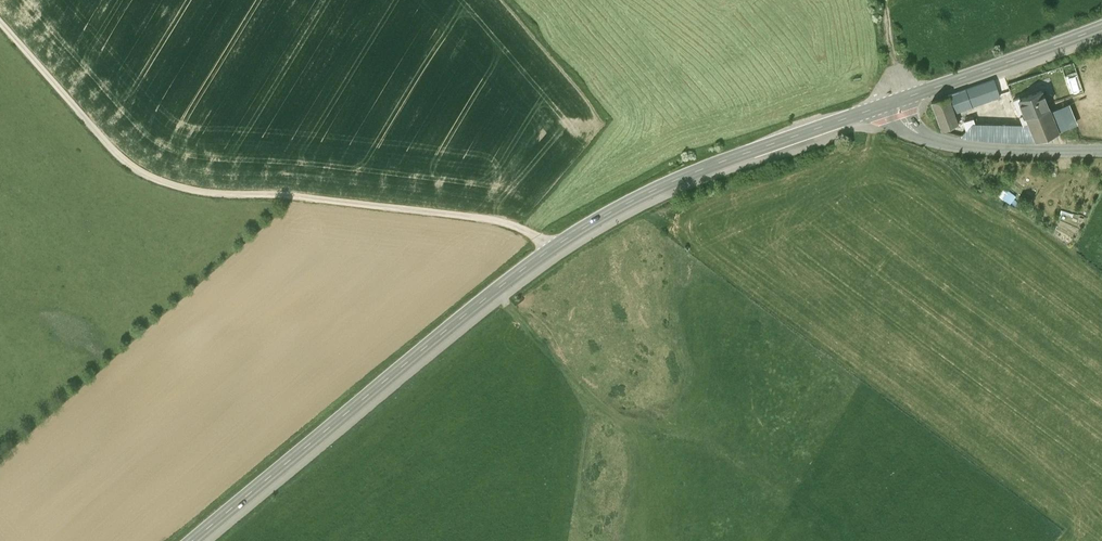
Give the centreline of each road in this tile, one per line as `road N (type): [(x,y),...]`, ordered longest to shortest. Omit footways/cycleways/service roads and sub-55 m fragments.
road 1 (secondary): [(897,100),(700,171),(593,222),(516,275),(188,540)]
road 2 (track): [(549,251),(515,226),(491,221),(160,183),(110,149),(0,22)]
road 3 (tertiary): [(1101,153),(931,141),(910,130),(897,100)]
road 4 (secondary): [(1101,25),(897,100)]

